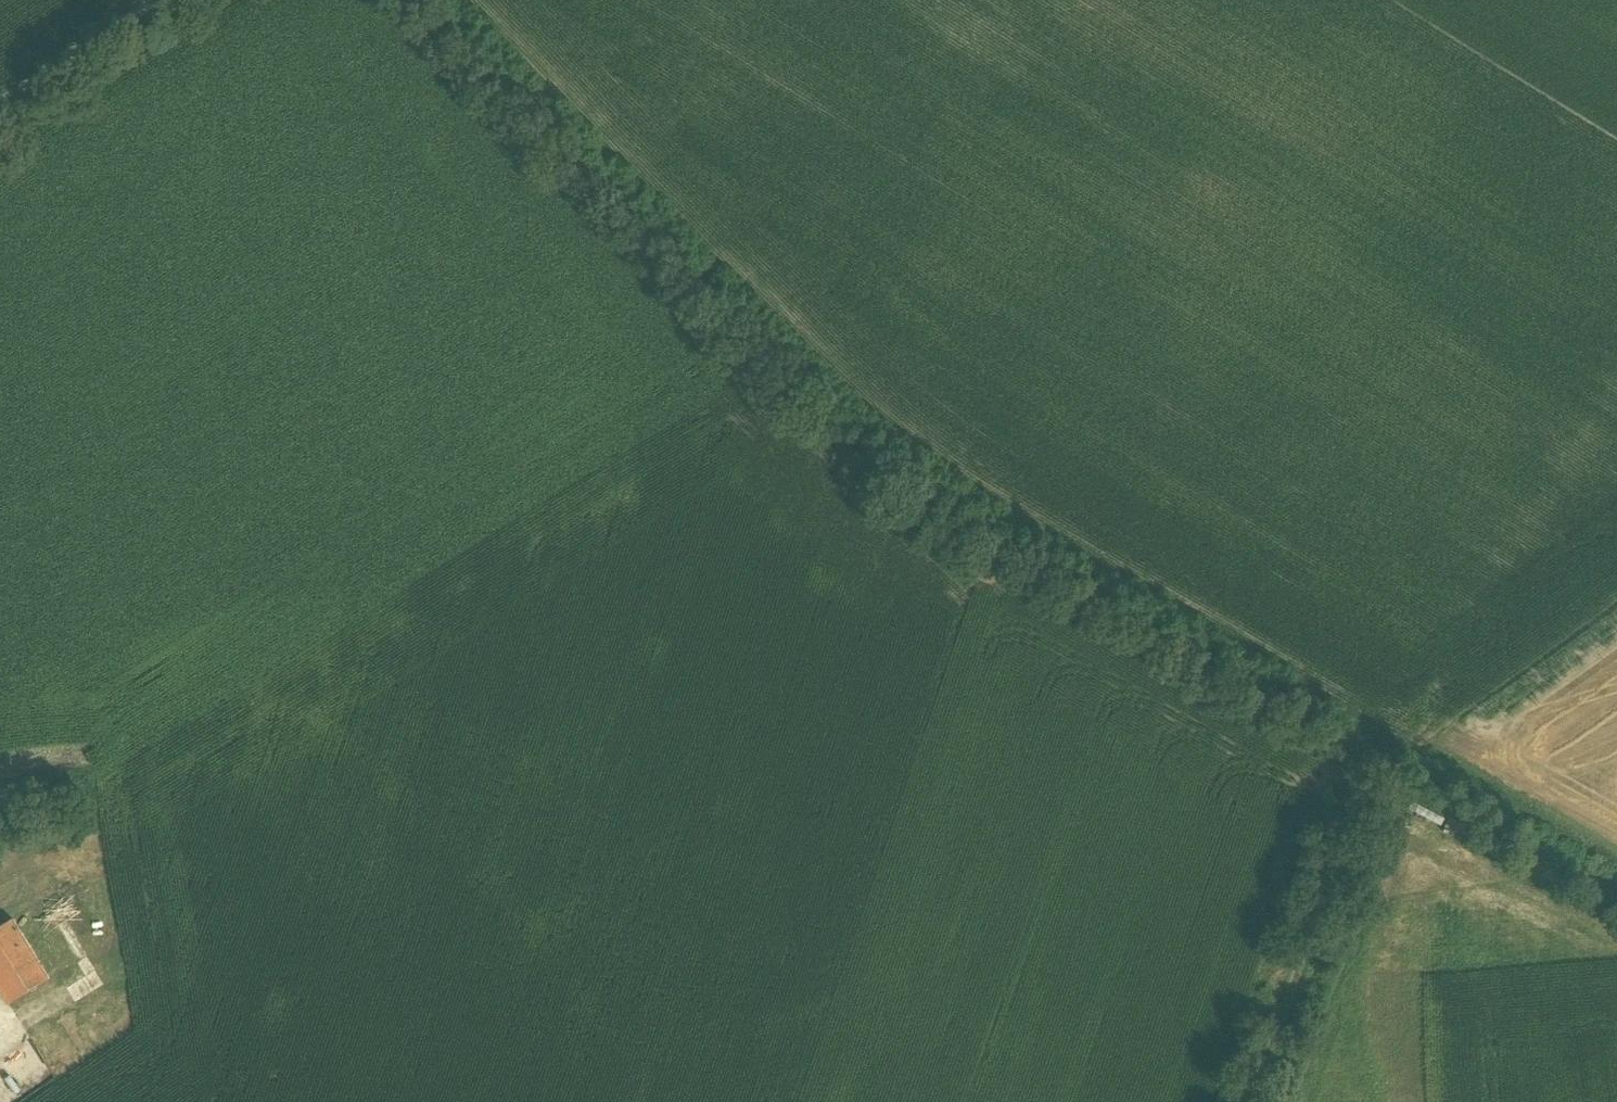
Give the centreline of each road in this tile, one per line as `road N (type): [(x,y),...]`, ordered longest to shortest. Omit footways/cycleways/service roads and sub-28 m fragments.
road 1 (unclassified): [(0,81),(135,0)]

